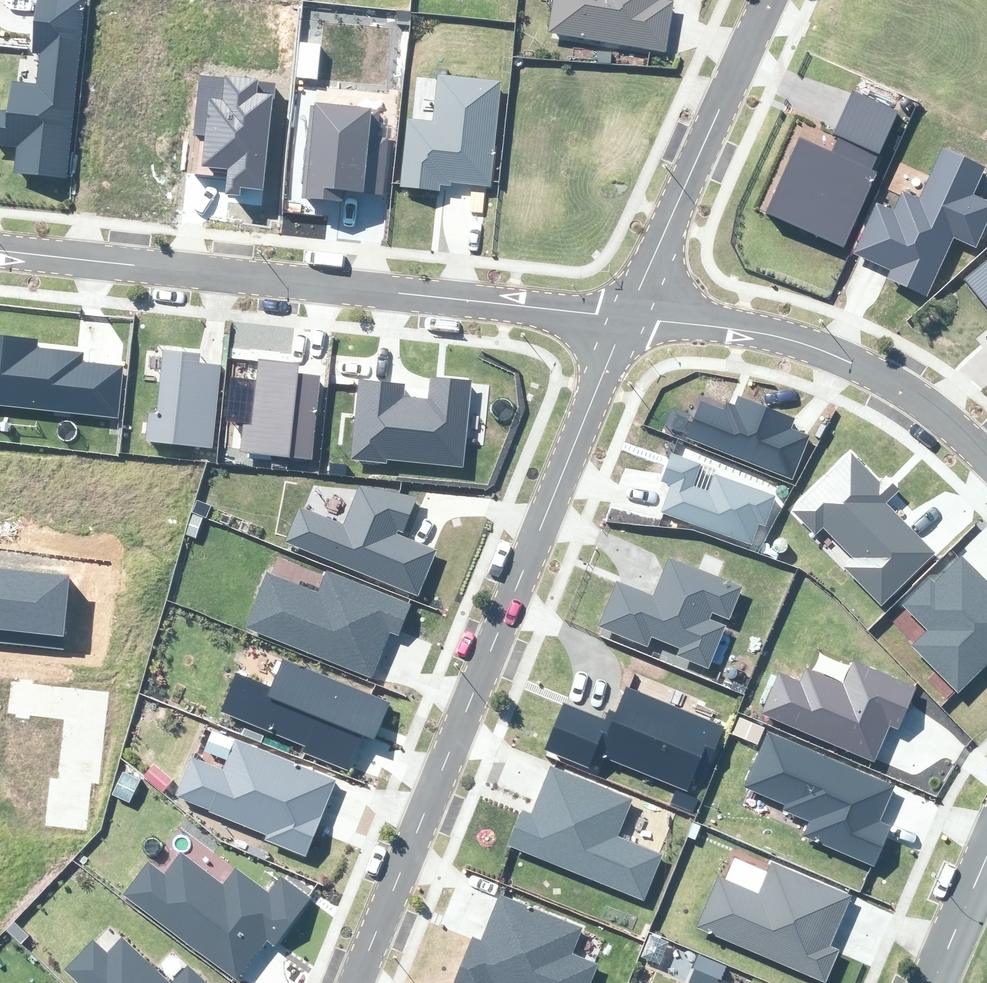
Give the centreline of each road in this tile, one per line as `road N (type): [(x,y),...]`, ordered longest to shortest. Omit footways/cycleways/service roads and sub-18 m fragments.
road 1 (residential): [(356,982),(628,318)]
road 2 (residential): [(628,318),(0,251)]
road 3 (residential): [(986,458),(913,395),(851,362),(783,337),(628,318)]
road 4 (residential): [(628,318),(770,0)]
road 5 (residential): [(933,982),(986,858)]

